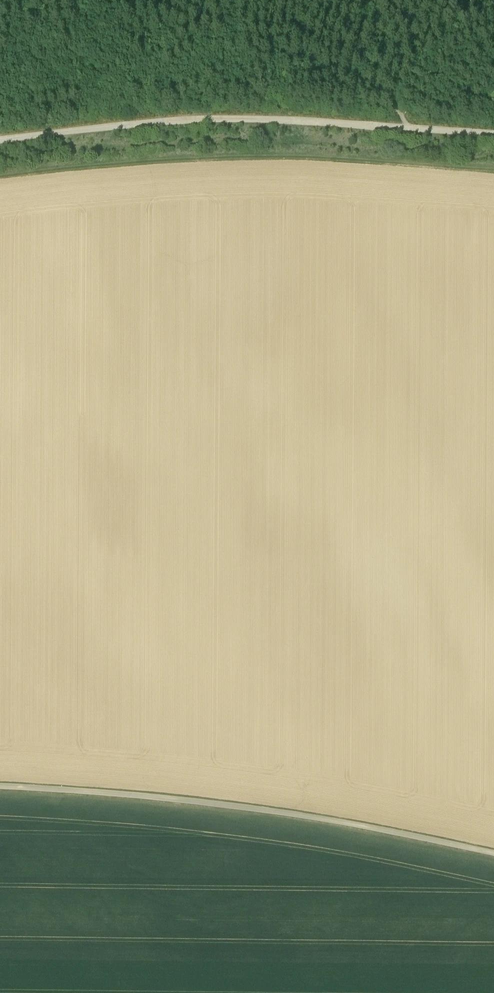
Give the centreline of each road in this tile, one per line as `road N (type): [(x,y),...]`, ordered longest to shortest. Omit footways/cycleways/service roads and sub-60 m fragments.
road 1 (track): [(493,855),(359,825),(137,795),(0,789)]
road 2 (track): [(416,128),(238,120),(0,142)]

